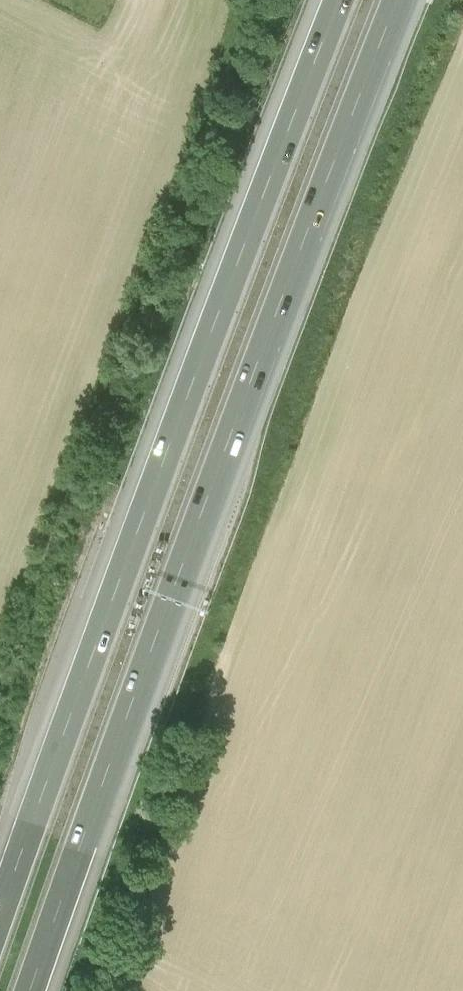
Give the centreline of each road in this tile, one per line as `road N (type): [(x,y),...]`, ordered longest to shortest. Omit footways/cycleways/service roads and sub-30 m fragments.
road 1 (motorway): [(34,990),(395,0)]
road 2 (motorway): [(340,0),(0,933)]
road 3 (track): [(255,0),(235,83),(0,688)]

